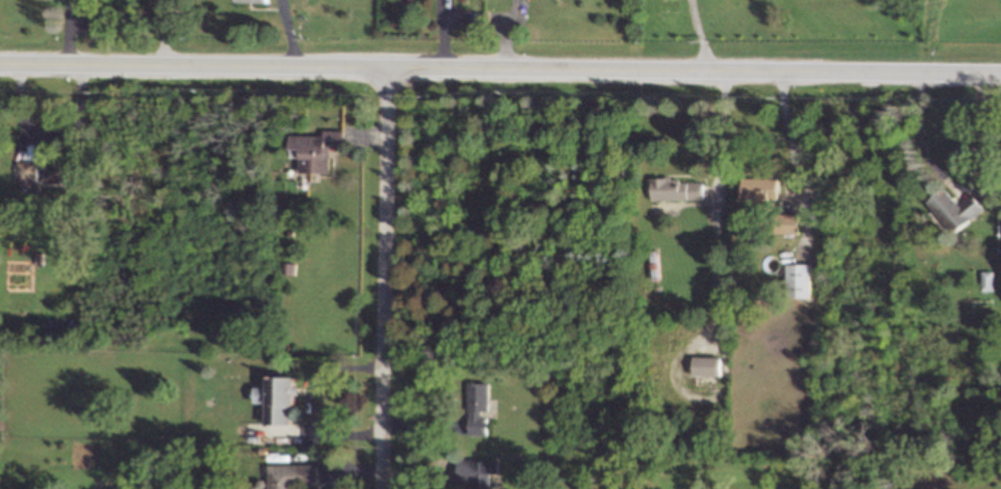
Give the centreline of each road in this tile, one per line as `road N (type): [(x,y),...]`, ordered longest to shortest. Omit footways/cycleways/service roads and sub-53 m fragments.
road 1 (tertiary): [(1000,75),(0,63)]
road 2 (residential): [(382,488),(388,66)]

